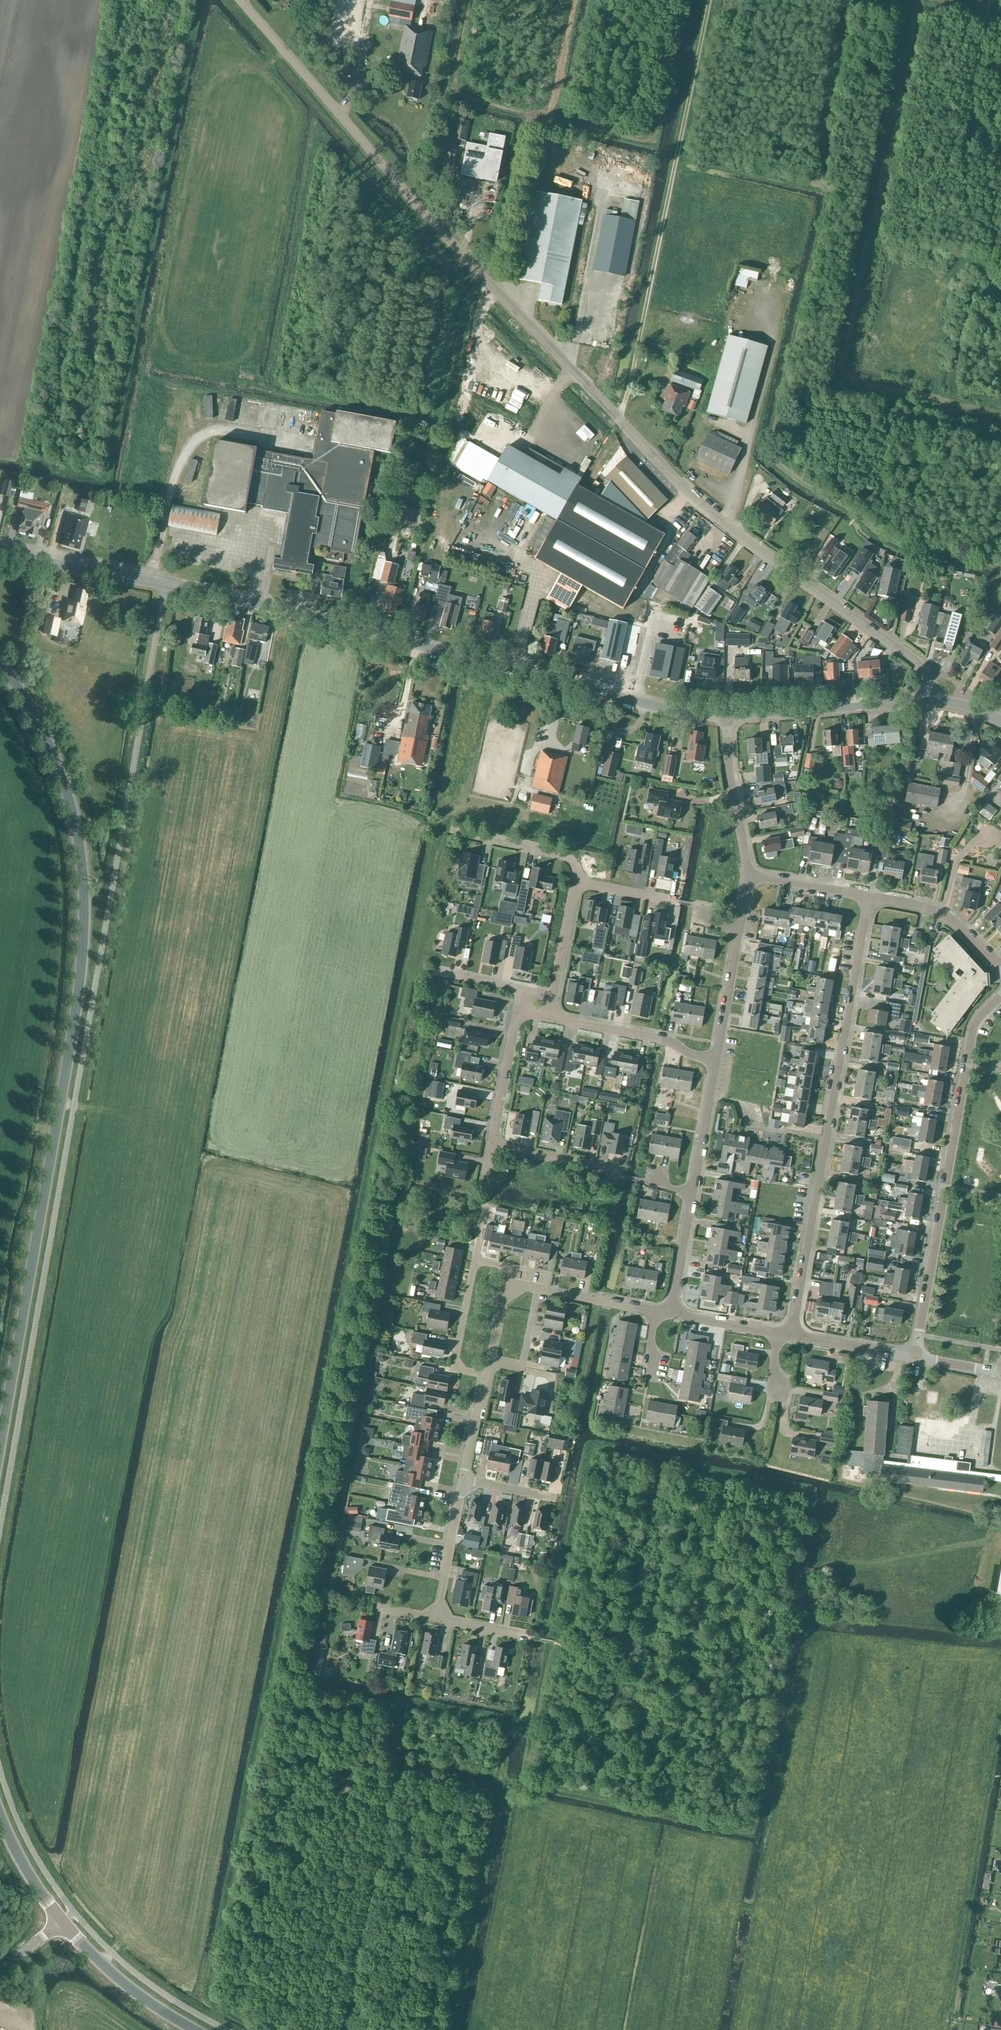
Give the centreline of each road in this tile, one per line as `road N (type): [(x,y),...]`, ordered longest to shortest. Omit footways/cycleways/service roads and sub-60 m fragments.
road 1 (unclassified): [(931,705),(919,666),(736,534),(677,481),(408,197),(239,0)]
road 2 (secondary): [(0,1444),(77,1001),(84,899),(59,770),(0,663)]
road 3 (tertiary): [(727,725),(166,585)]
road 4 (residential): [(792,1337),(870,898)]
road 5 (track): [(618,420),(709,0)]
road 6 (residential): [(915,1359),(973,1032),(1000,998)]
road 7 (residential): [(673,1314),(716,1061)]
road 8 (tertiary): [(727,725),(931,705)]
road 9 (residential): [(716,1061),(752,876)]
road 10 (secondary): [(195,2029),(118,1979),(62,1921)]
road 11 (residential): [(716,1061),(670,1041),(550,1018)]
road 12 (tertiary): [(0,551),(166,585)]
road 13 (residential): [(752,876),(727,725)]
road 14 (residential): [(1000,969),(943,916),(870,898)]
road 15 (residential): [(653,1311),(509,1288)]
road 16 (residential): [(486,1379),(459,1372),(457,1362),(475,1261)]
road 17 (residential): [(457,835),(564,856),(577,883)]
road 18 (residential): [(518,1012),(493,1148)]
road 19 (residential): [(436,1619),(464,1485)]
road 20 (residential): [(618,1176),(599,1166),(493,1148)]
road 21 (residential): [(915,1359),(792,1337)]
road 22 (secondary): [(62,1921),(0,1816)]
road 23 (residential): [(870,898),(752,876)]

